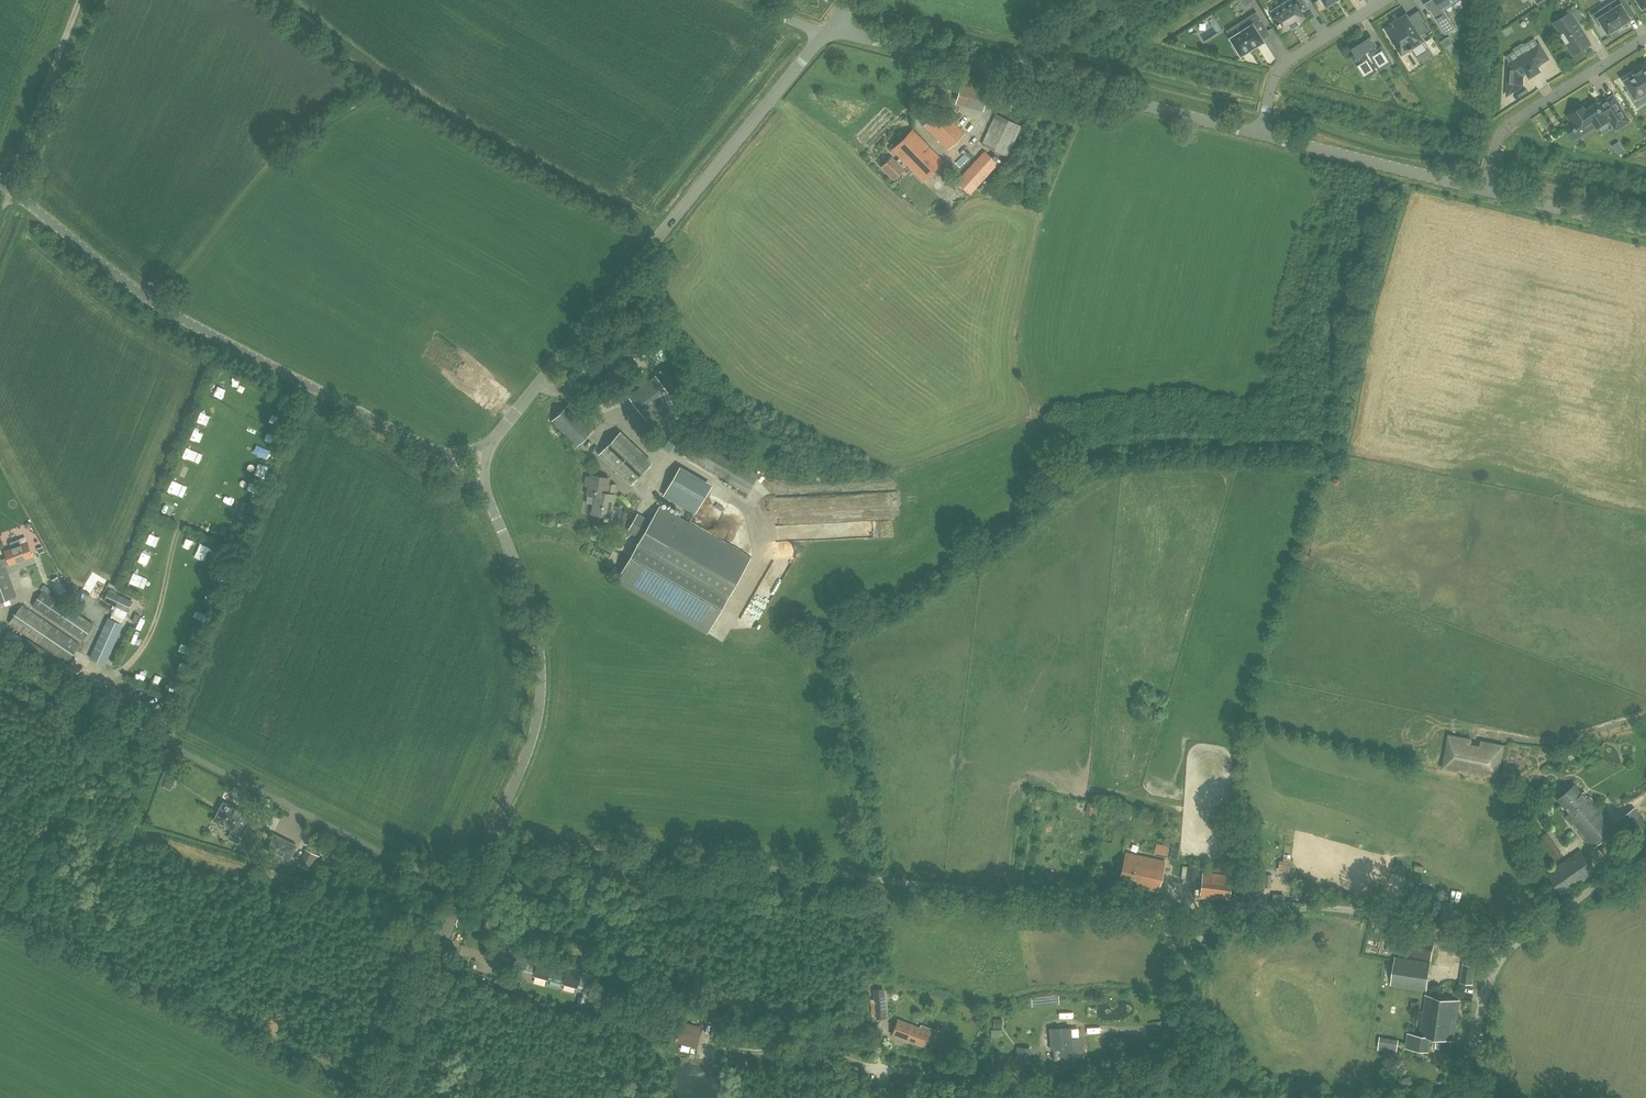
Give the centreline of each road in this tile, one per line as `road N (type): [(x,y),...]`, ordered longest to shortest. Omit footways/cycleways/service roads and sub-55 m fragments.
road 1 (track): [(491,832),(793,872),(1214,906)]
road 2 (track): [(435,954),(411,953),(360,1054),(339,1061),(31,913),(27,897),(65,821),(108,829)]
road 3 (tertiary): [(489,448),(829,31)]
road 4 (unclassified): [(461,893),(0,660)]
road 5 (tertiary): [(438,454),(154,304),(9,187)]
road 6 (track): [(1170,1097),(1188,954),(1214,906),(1330,908),(1512,947)]
road 7 (track): [(713,1038),(1002,1086),(1138,1097)]
road 8 (tertiary): [(461,893),(530,747),(543,688),(532,602),(490,502)]
road 9 (unclassified): [(1473,1097),(1480,1023),(1502,957),(1645,852)]
road 10 (unclassified): [(1261,135),(1021,74)]
road 11 (unclassified): [(1487,191),(1261,135)]
road 12 (residential): [(1487,191),(1504,131),(1645,41)]
road 13 (tertiary): [(376,1097),(461,893)]
road 14 (track): [(9,187),(81,0)]
road 15 (unclassified): [(1021,74),(829,31)]
road 16 (residential): [(1386,0),(1284,65),(1261,135)]
road 17 (unclassified): [(1645,230),(1487,191)]

